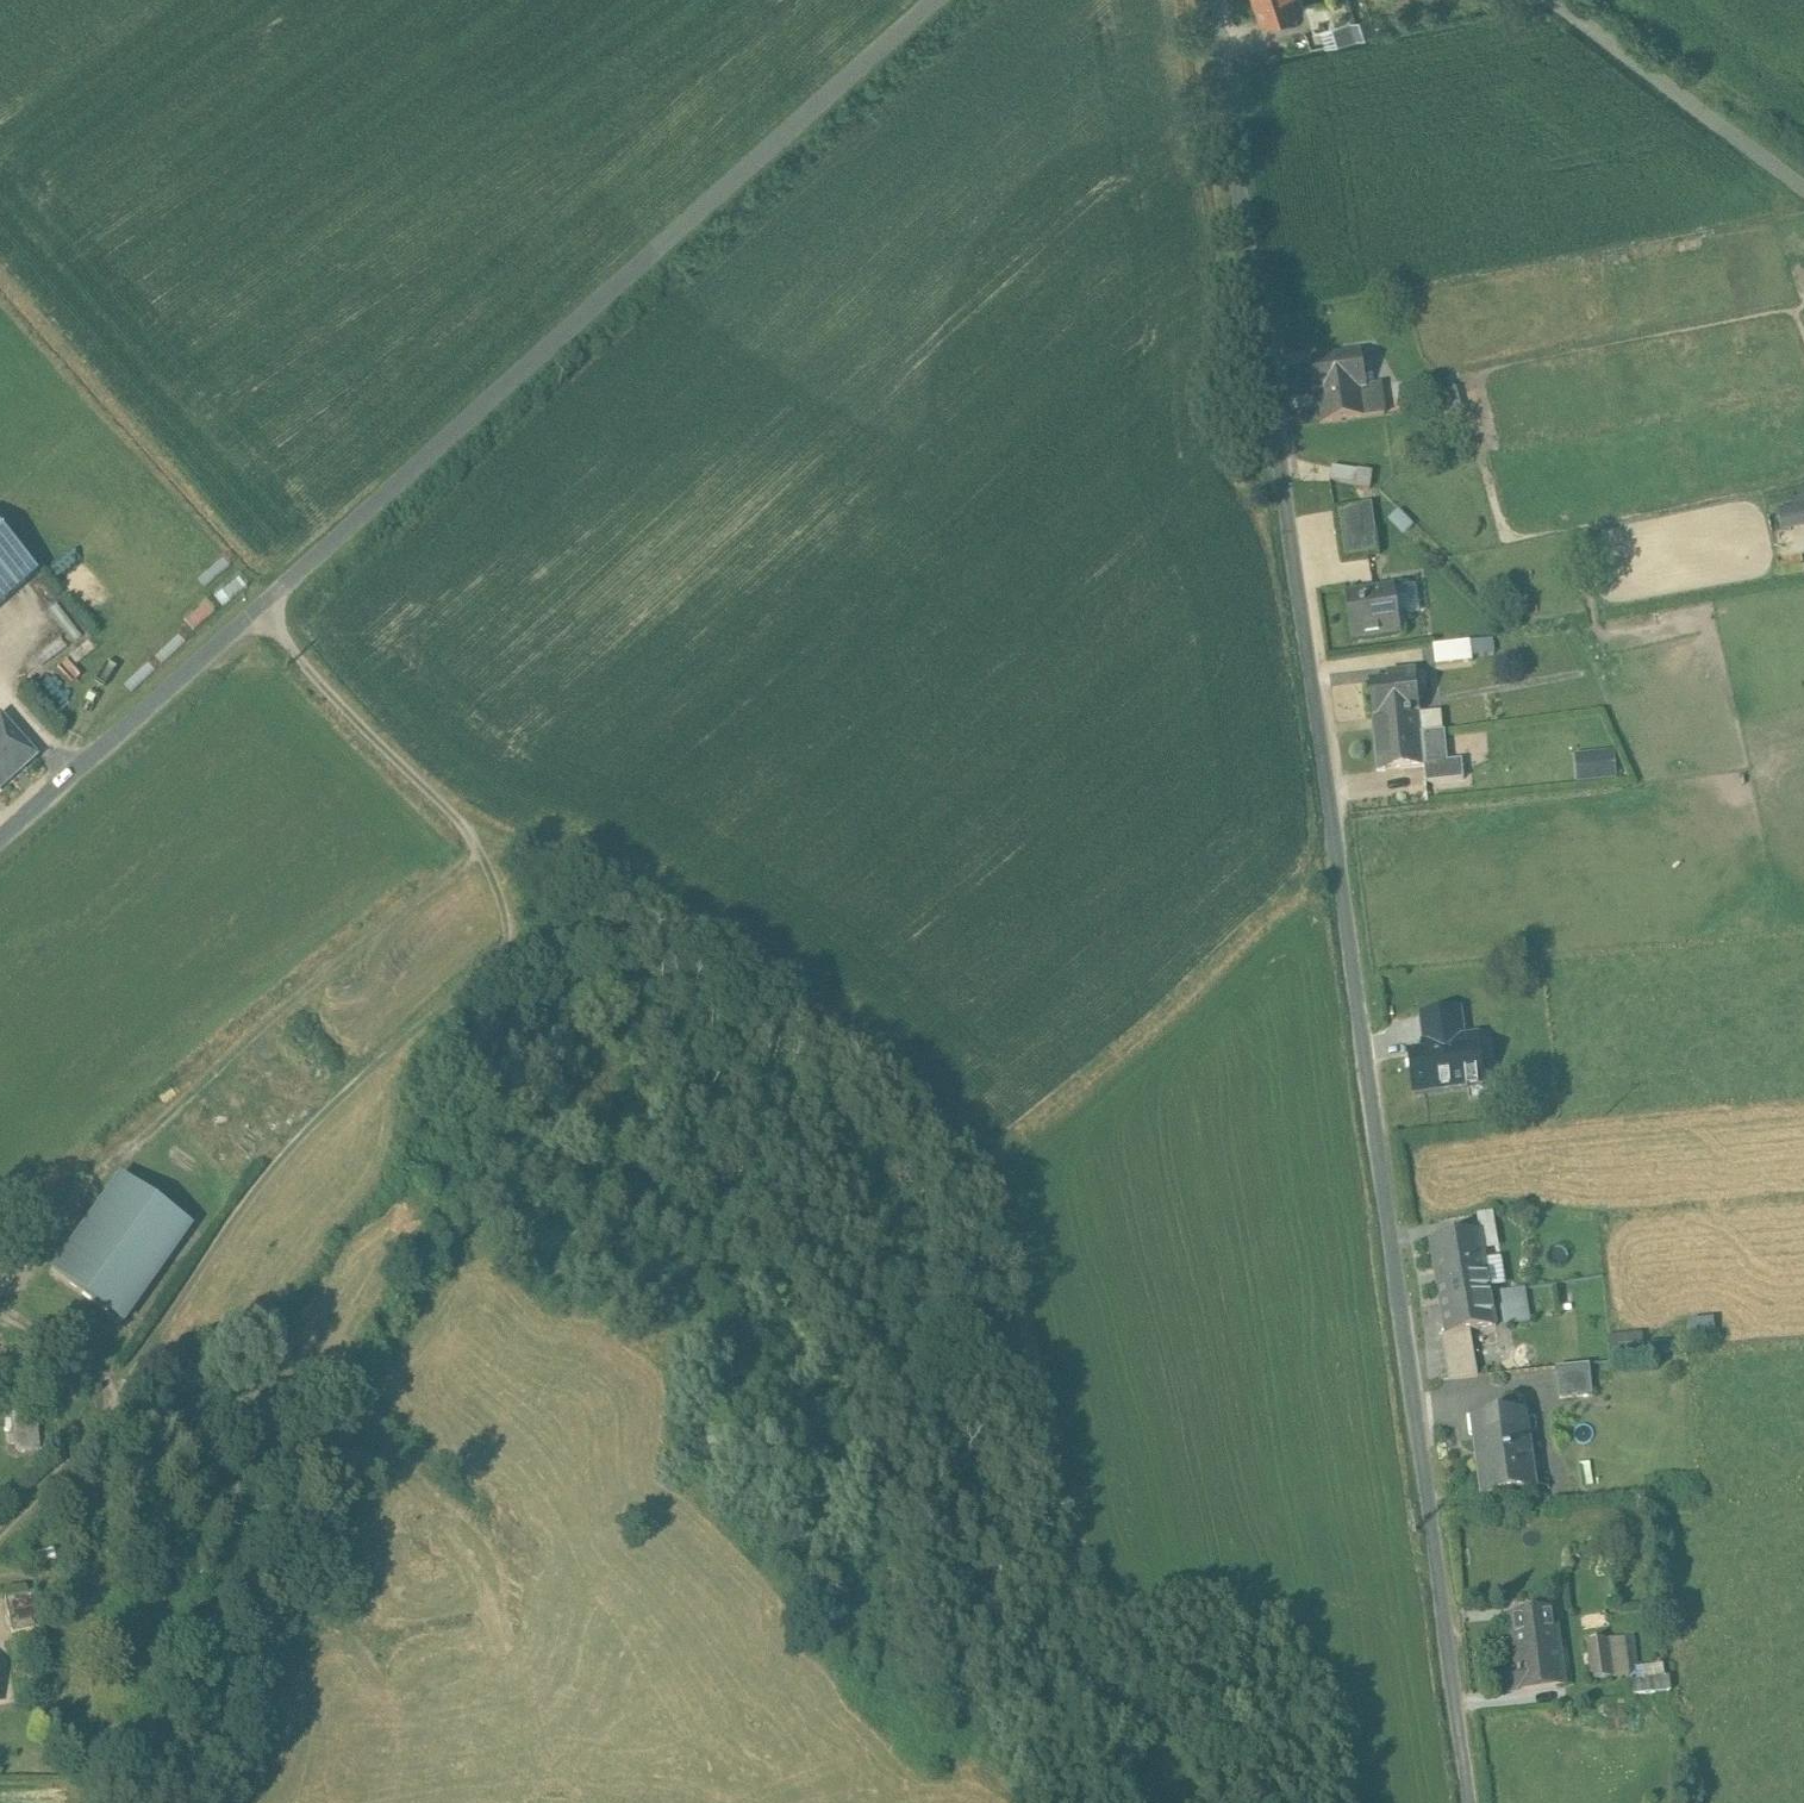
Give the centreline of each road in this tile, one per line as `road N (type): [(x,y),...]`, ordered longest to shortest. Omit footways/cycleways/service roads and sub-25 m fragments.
road 1 (unclassified): [(1469,1802),(1371,1024),(1211,0)]
road 2 (unclassified): [(936,0),(0,845)]
road 3 (unclassified): [(1803,184),(1568,0)]

